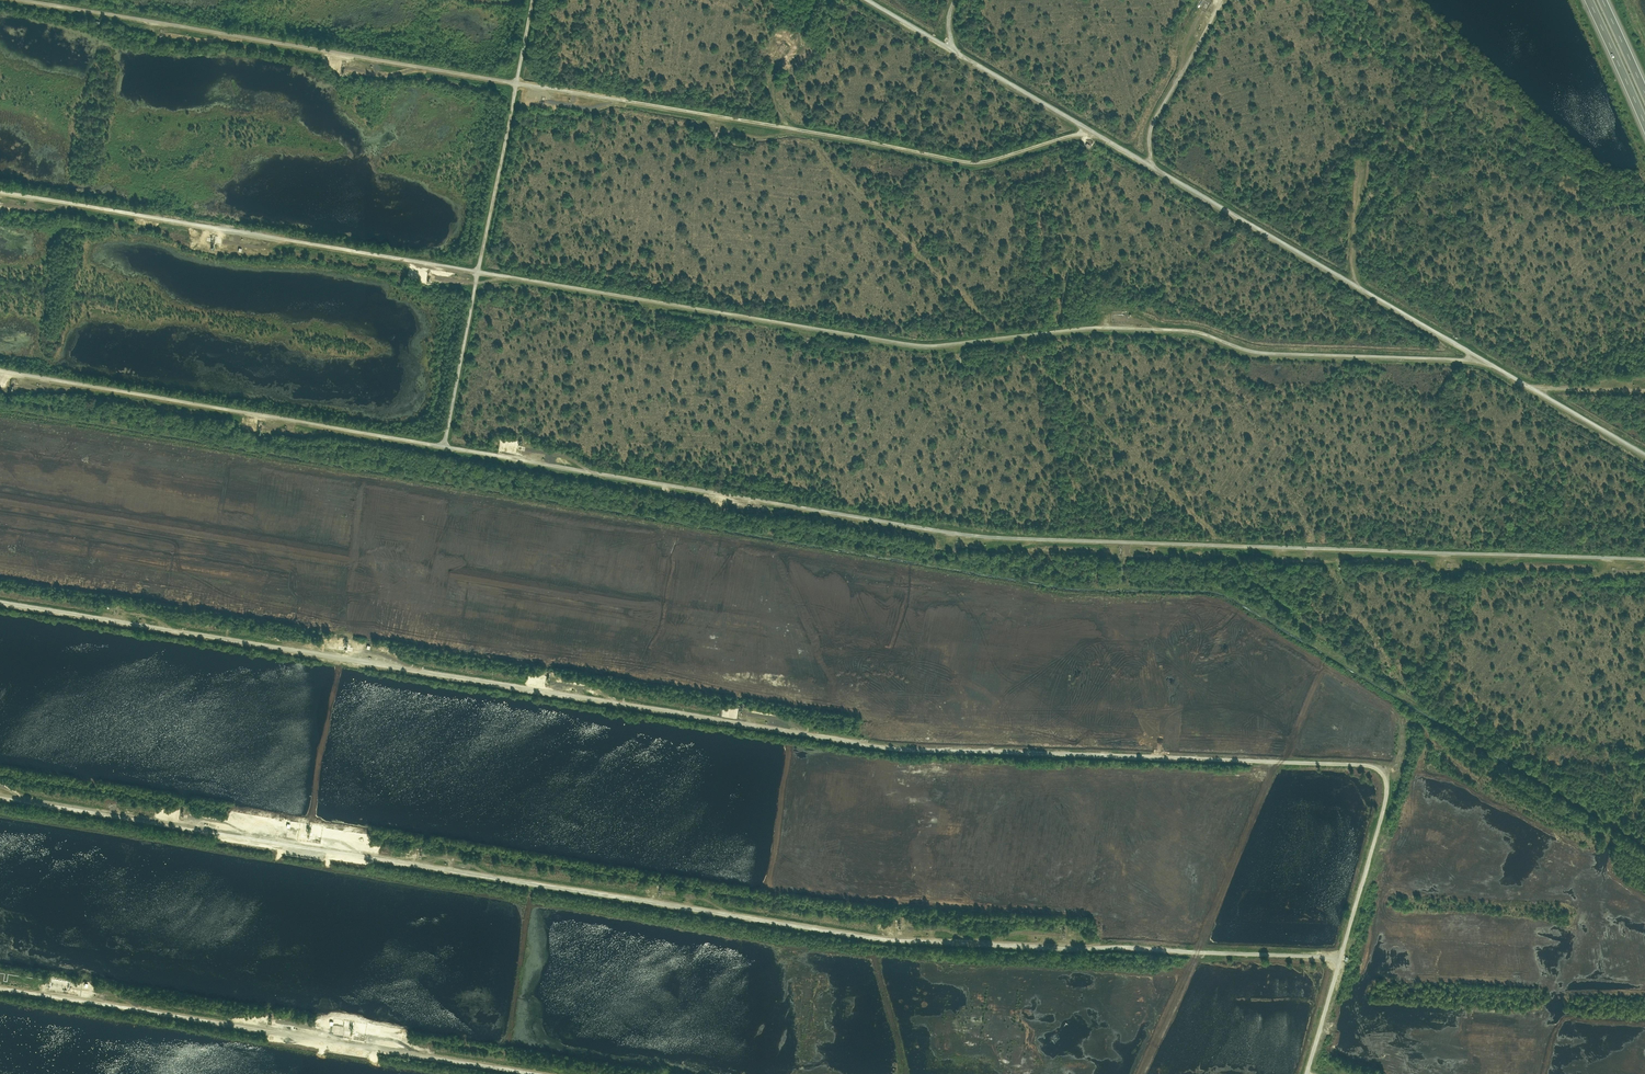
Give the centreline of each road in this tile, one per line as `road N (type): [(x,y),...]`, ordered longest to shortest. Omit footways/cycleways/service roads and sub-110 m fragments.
road 1 (track): [(1307,1073),(1385,801),(1385,772),(1375,762),(897,746),(0,600)]
road 2 (track): [(1644,558),(978,536),(0,369)]
road 3 (track): [(1485,360),(1275,354),(1184,330),(1088,329),(922,345),(0,189)]
road 4 (track): [(0,793),(898,938),(1342,954)]
road 5 (track): [(40,0),(963,159),(990,160),(1095,131)]
road 6 (track): [(869,0),(1644,453)]
road 7 (track): [(0,984),(559,1073)]
road 8 (track): [(445,445),(534,0)]
road 9 (track): [(1157,167),(1152,127),(1224,4)]
road 10 (track): [(815,0),(773,87),(790,127)]
road 11 (motorway): [(1590,0),(1644,124)]

